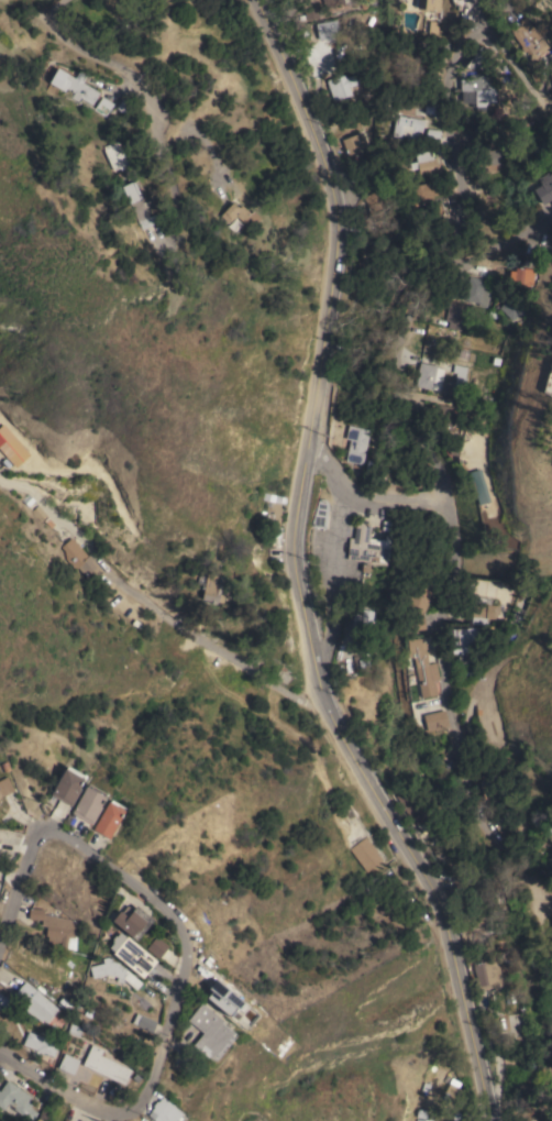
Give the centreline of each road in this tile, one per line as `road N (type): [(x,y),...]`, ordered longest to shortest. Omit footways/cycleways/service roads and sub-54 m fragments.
road 1 (residential): [(471,1031),(439,903),(335,728),(313,663),(292,535),(336,227),(330,180),(257,0)]
road 2 (residential): [(485,33),(462,48),(445,88),(459,188),(453,273),(417,319),(398,373),(418,455),(438,473),(451,527),(453,572),(437,633),(444,700),(468,790),(538,898)]
road 3 (residential): [(277,183),(168,95),(70,43),(55,19),(64,0)]
road 4 (residential): [(91,550),(196,636),(288,692),(323,700)]
road 5 (residential): [(38,823),(162,916),(184,952)]
road 6 (residential): [(184,952),(169,1036),(135,1115)]
road 7 (residential): [(307,446),(360,498),(445,497)]
road 8 (residential): [(0,1053),(93,1111),(135,1115)]
road 9 (residential): [(0,952),(38,823)]
road 10 (residential): [(168,95),(201,213)]

